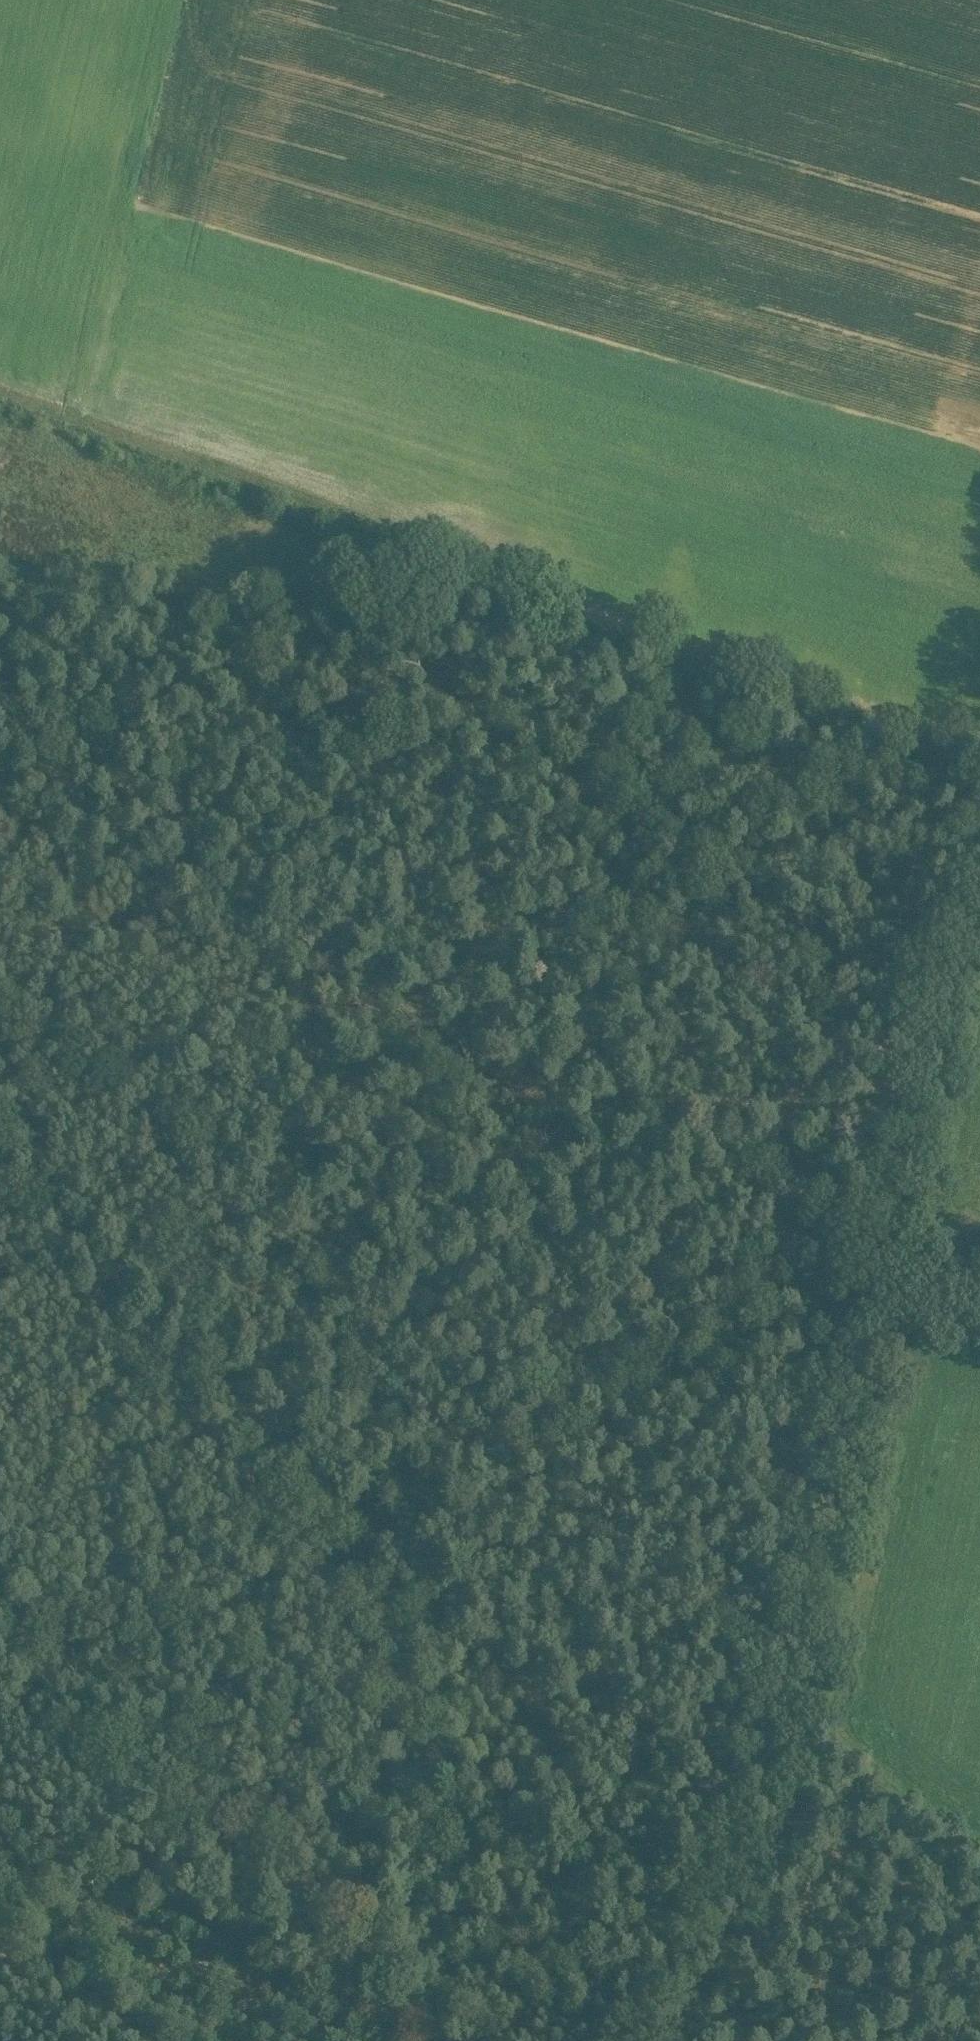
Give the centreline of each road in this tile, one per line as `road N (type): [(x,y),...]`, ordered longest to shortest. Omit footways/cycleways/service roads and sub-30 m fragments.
road 1 (track): [(768,1758),(876,1244),(979,836)]
road 2 (track): [(671,2040),(705,1982),(768,1758)]
road 3 (track): [(768,1758),(979,1895)]
road 4 (track): [(0,1963),(24,1957),(171,2040)]

